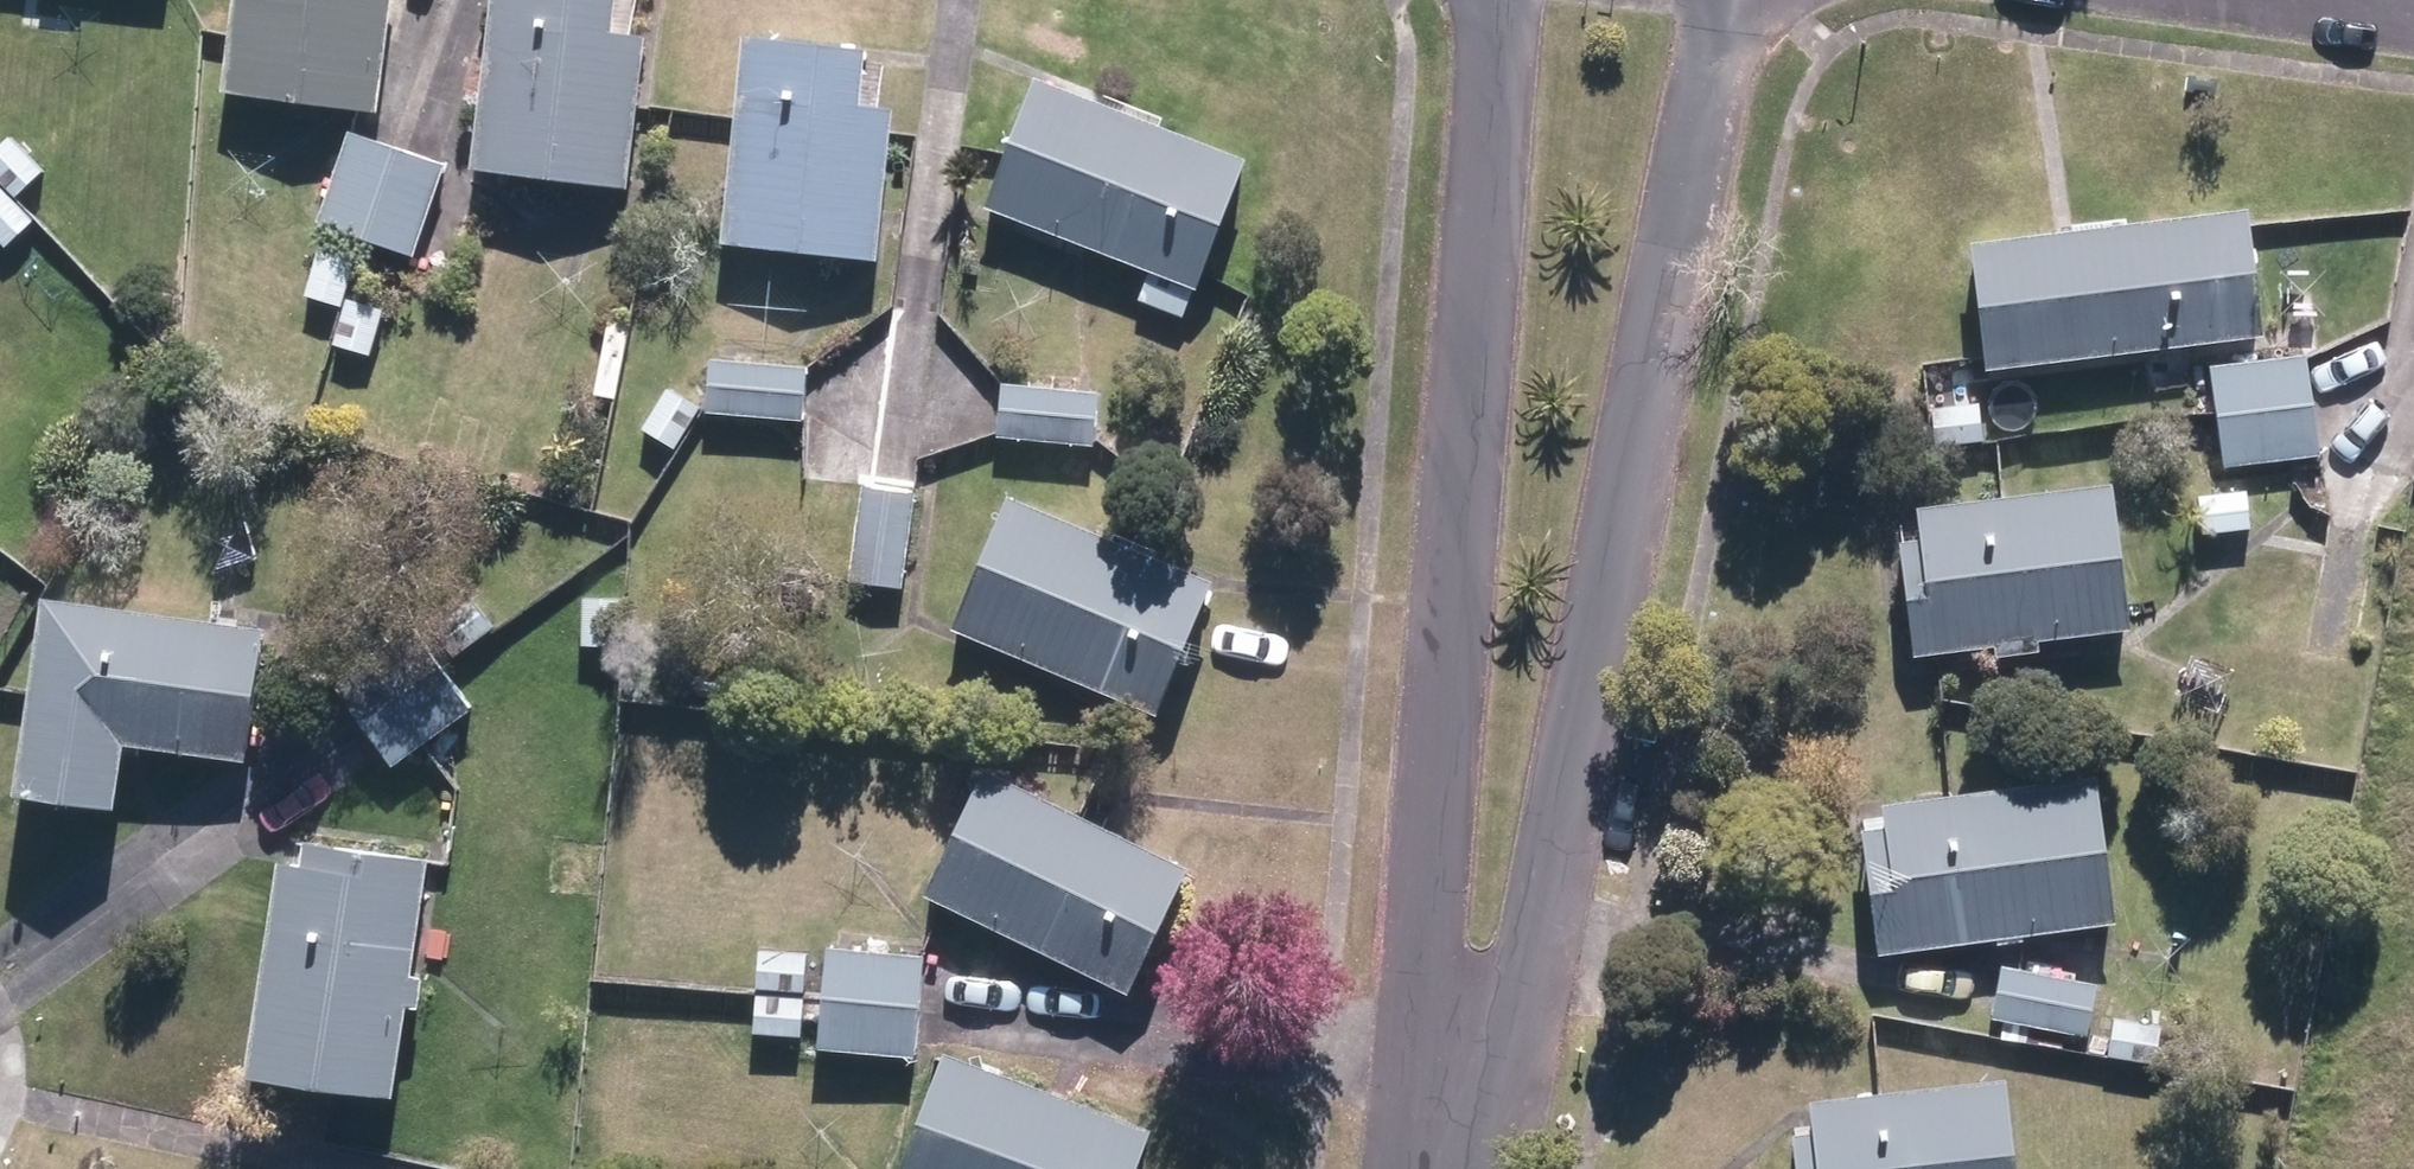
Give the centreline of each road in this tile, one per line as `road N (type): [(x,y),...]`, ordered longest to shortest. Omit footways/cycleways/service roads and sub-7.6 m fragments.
road 1 (residential): [(1732,0),(1539,945),(1452,1155)]
road 2 (residential): [(1452,1155),(1436,914),(1486,0)]

